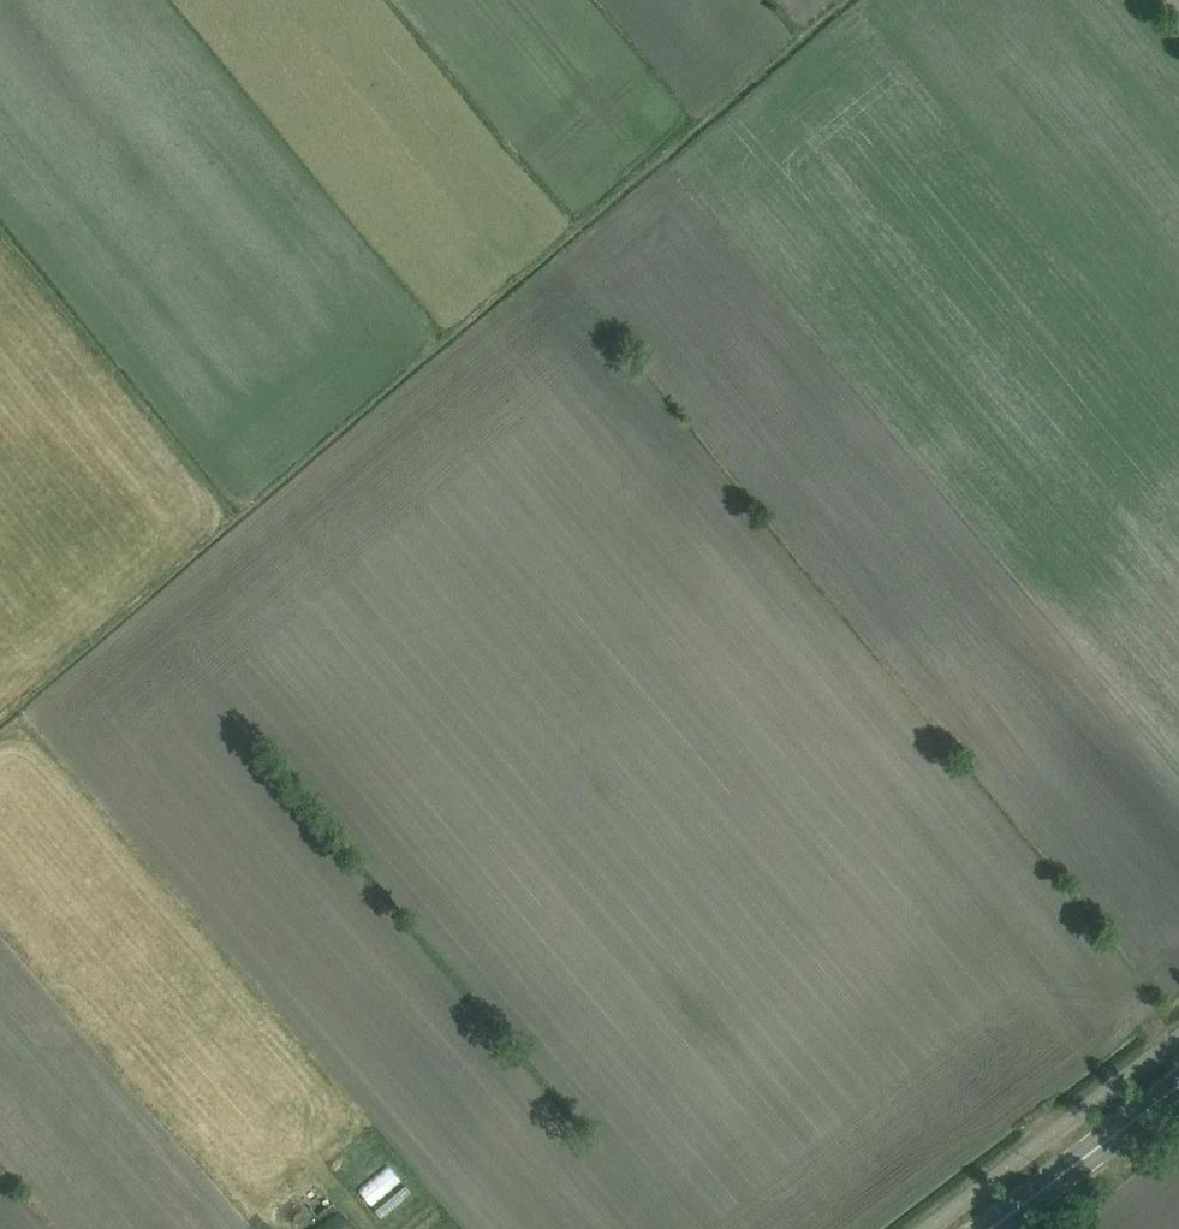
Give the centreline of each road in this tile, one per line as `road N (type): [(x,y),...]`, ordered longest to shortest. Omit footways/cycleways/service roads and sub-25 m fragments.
road 1 (tertiary): [(991,1228),(1178,1085)]

